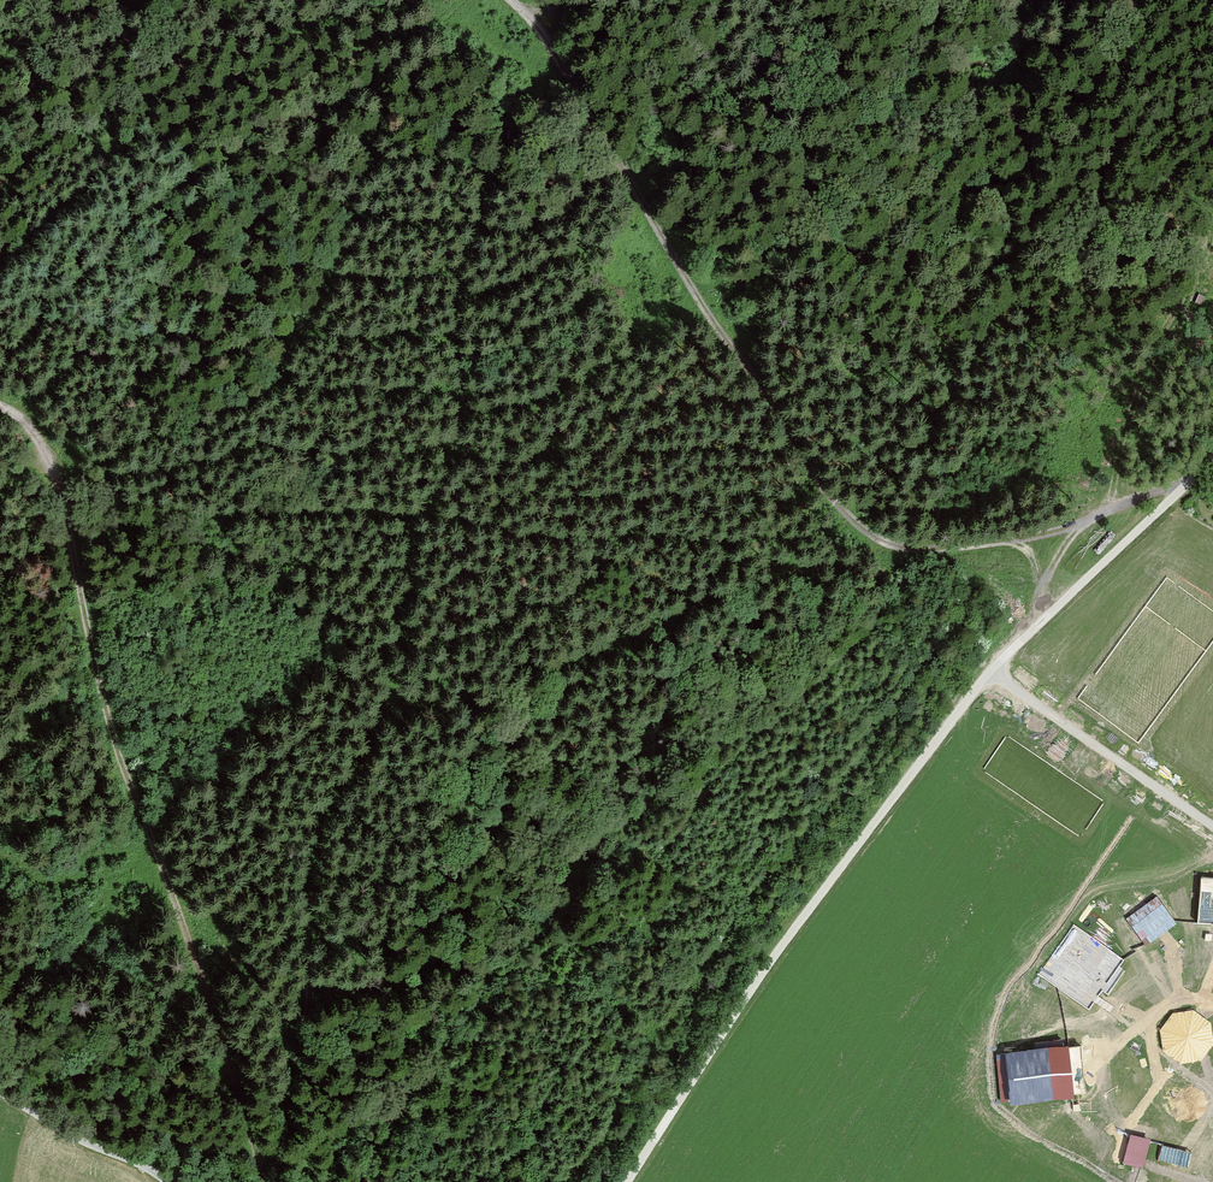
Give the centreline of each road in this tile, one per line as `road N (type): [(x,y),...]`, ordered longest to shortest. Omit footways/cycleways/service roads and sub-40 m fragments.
road 1 (track): [(515,0),(540,21),(677,261),(843,511),(887,541),(948,547),(1086,520),(1186,485)]
road 2 (unclassified): [(627,1181),(766,971),(990,671),(1212,460)]
road 3 (track): [(263,1181),(256,1081),(154,838),(121,652),(43,459),(39,413),(0,400)]
road 4 (track): [(990,671),(1212,824)]
road 5 (unclassified): [(0,1094),(166,1181)]

